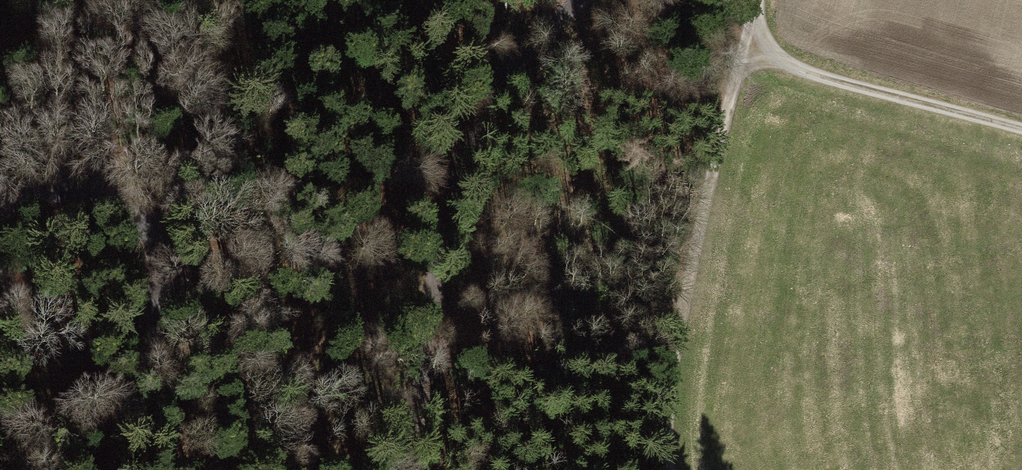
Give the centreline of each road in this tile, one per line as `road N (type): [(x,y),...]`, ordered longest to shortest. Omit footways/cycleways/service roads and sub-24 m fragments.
road 1 (track): [(403,469),(449,182),(482,100),(532,41),(583,0)]
road 2 (track): [(758,0),(672,363),(668,469)]
road 3 (track): [(112,469),(150,343),(158,250),(130,201),(55,188),(0,224)]
road 4 (track): [(742,56),(1021,131)]

